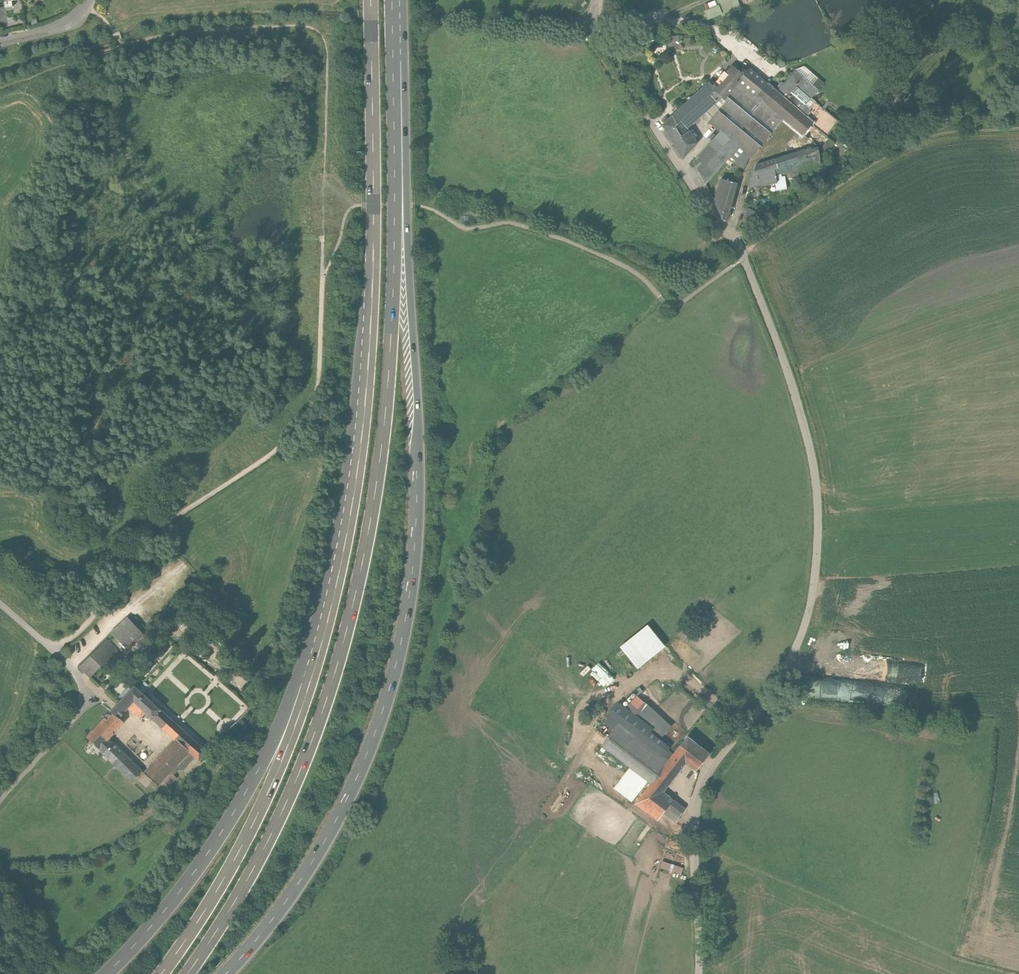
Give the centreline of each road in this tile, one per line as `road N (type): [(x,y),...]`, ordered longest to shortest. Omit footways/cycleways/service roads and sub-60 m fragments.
road 1 (unclassified): [(701,973),(701,787),(779,687),(805,632),(820,539),(817,476),(785,357),(744,256),(600,40),(599,0)]
road 2 (primary): [(188,973),(252,876),(292,791),(355,594),(386,413),(395,107)]
road 3 (primary): [(370,0),(369,354),(347,536),(316,663)]
road 4 (trunk): [(227,973),(314,861),(369,746),(407,620),(418,465)]
road 5 (track): [(324,276),(318,396),(300,427),(172,520),(56,655)]
road 6 (trunk): [(418,465),(406,167),(395,107)]
road 7 (primary): [(316,663),(252,826),(160,973)]
road 8 (track): [(180,515),(284,348),(285,253)]
road 9 (trunk): [(260,768),(170,905),(109,973)]
road 10 (track): [(751,724),(689,675),(666,672),(646,680),(595,740)]
road 11 (track): [(98,694),(0,801)]

